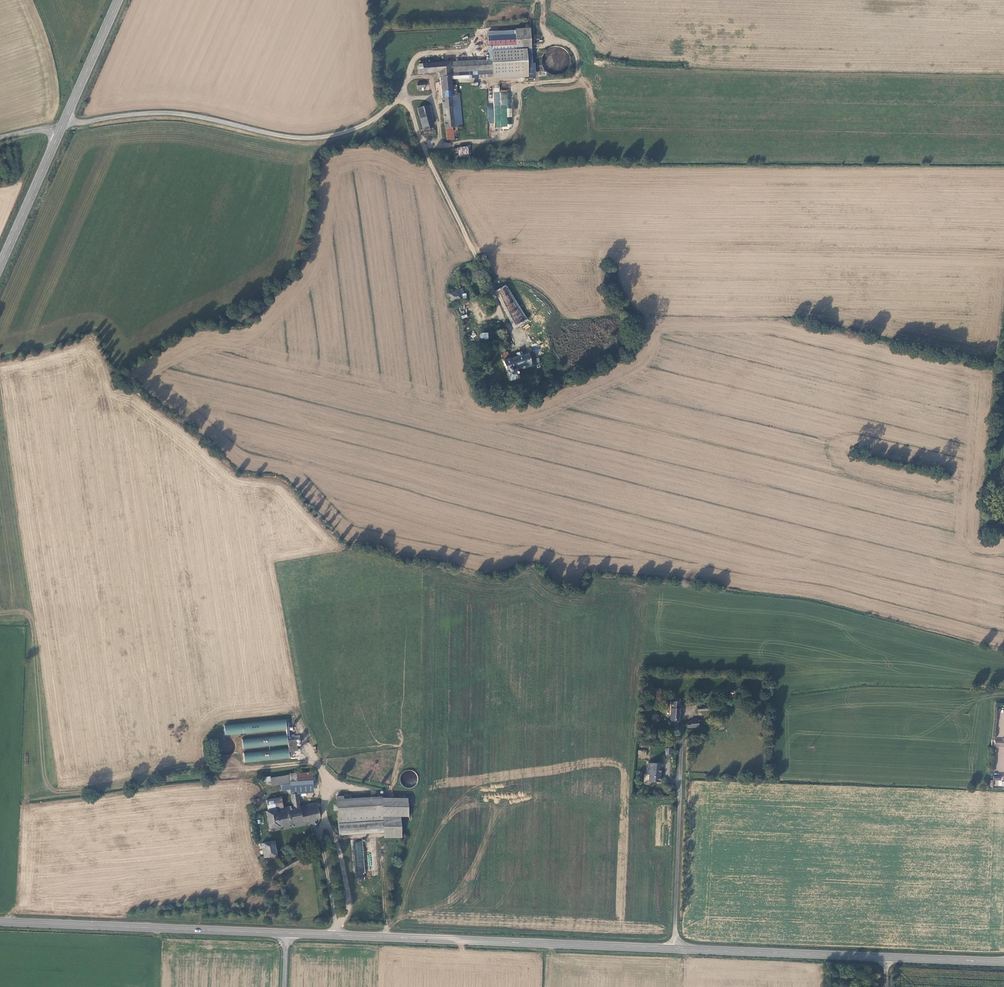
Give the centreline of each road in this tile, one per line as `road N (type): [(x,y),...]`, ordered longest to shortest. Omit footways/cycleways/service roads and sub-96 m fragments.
road 1 (unclassified): [(66,118),(180,113),(303,139),(360,127),(401,99),(423,145)]
road 2 (secondary): [(338,935),(674,949)]
road 3 (secondary): [(674,949),(1003,962)]
road 4 (secondary): [(0,921),(285,932)]
road 5 (unclassified): [(674,949),(682,728)]
road 6 (track): [(423,145),(494,292)]
road 7 (secondary): [(0,267),(59,135)]
road 8 (secondary): [(66,118),(118,0)]

